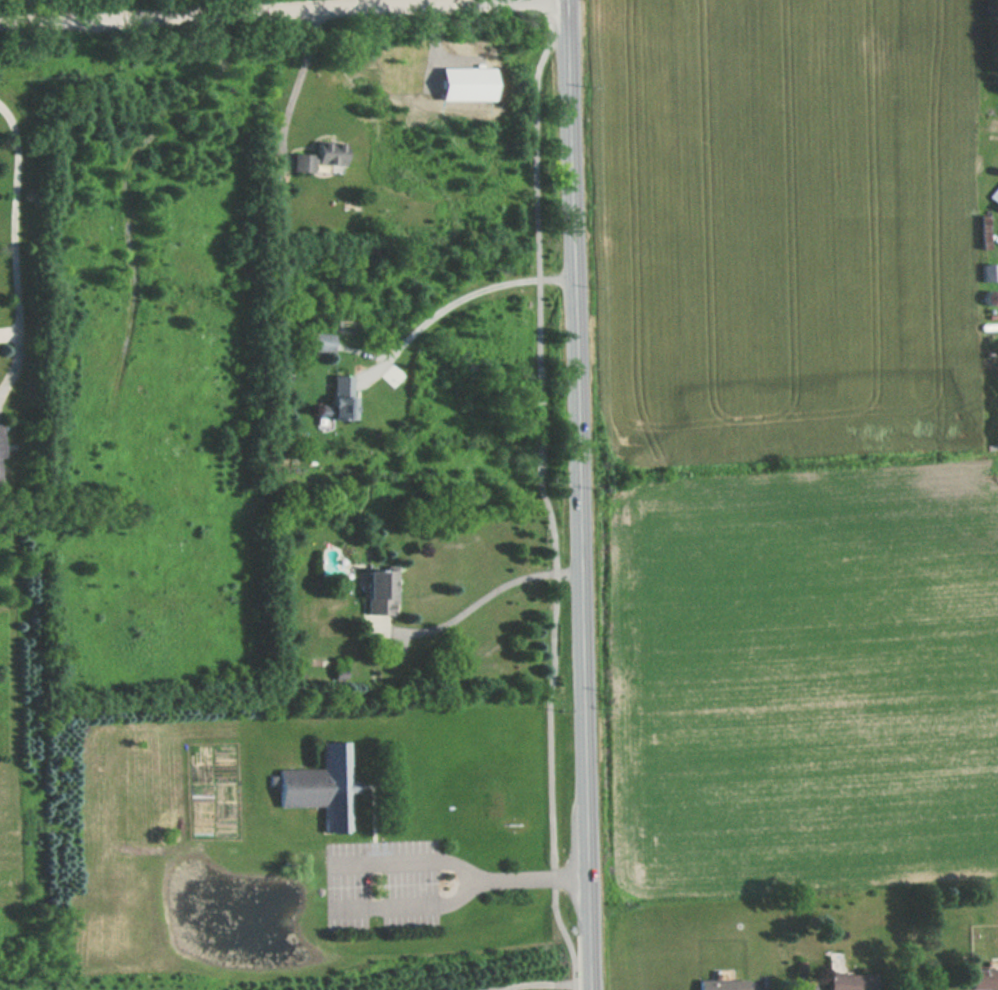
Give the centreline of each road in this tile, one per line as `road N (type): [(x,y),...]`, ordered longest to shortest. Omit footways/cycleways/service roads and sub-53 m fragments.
road 1 (tertiary): [(594,989),(570,0)]
road 2 (residential): [(478,0),(0,20)]

